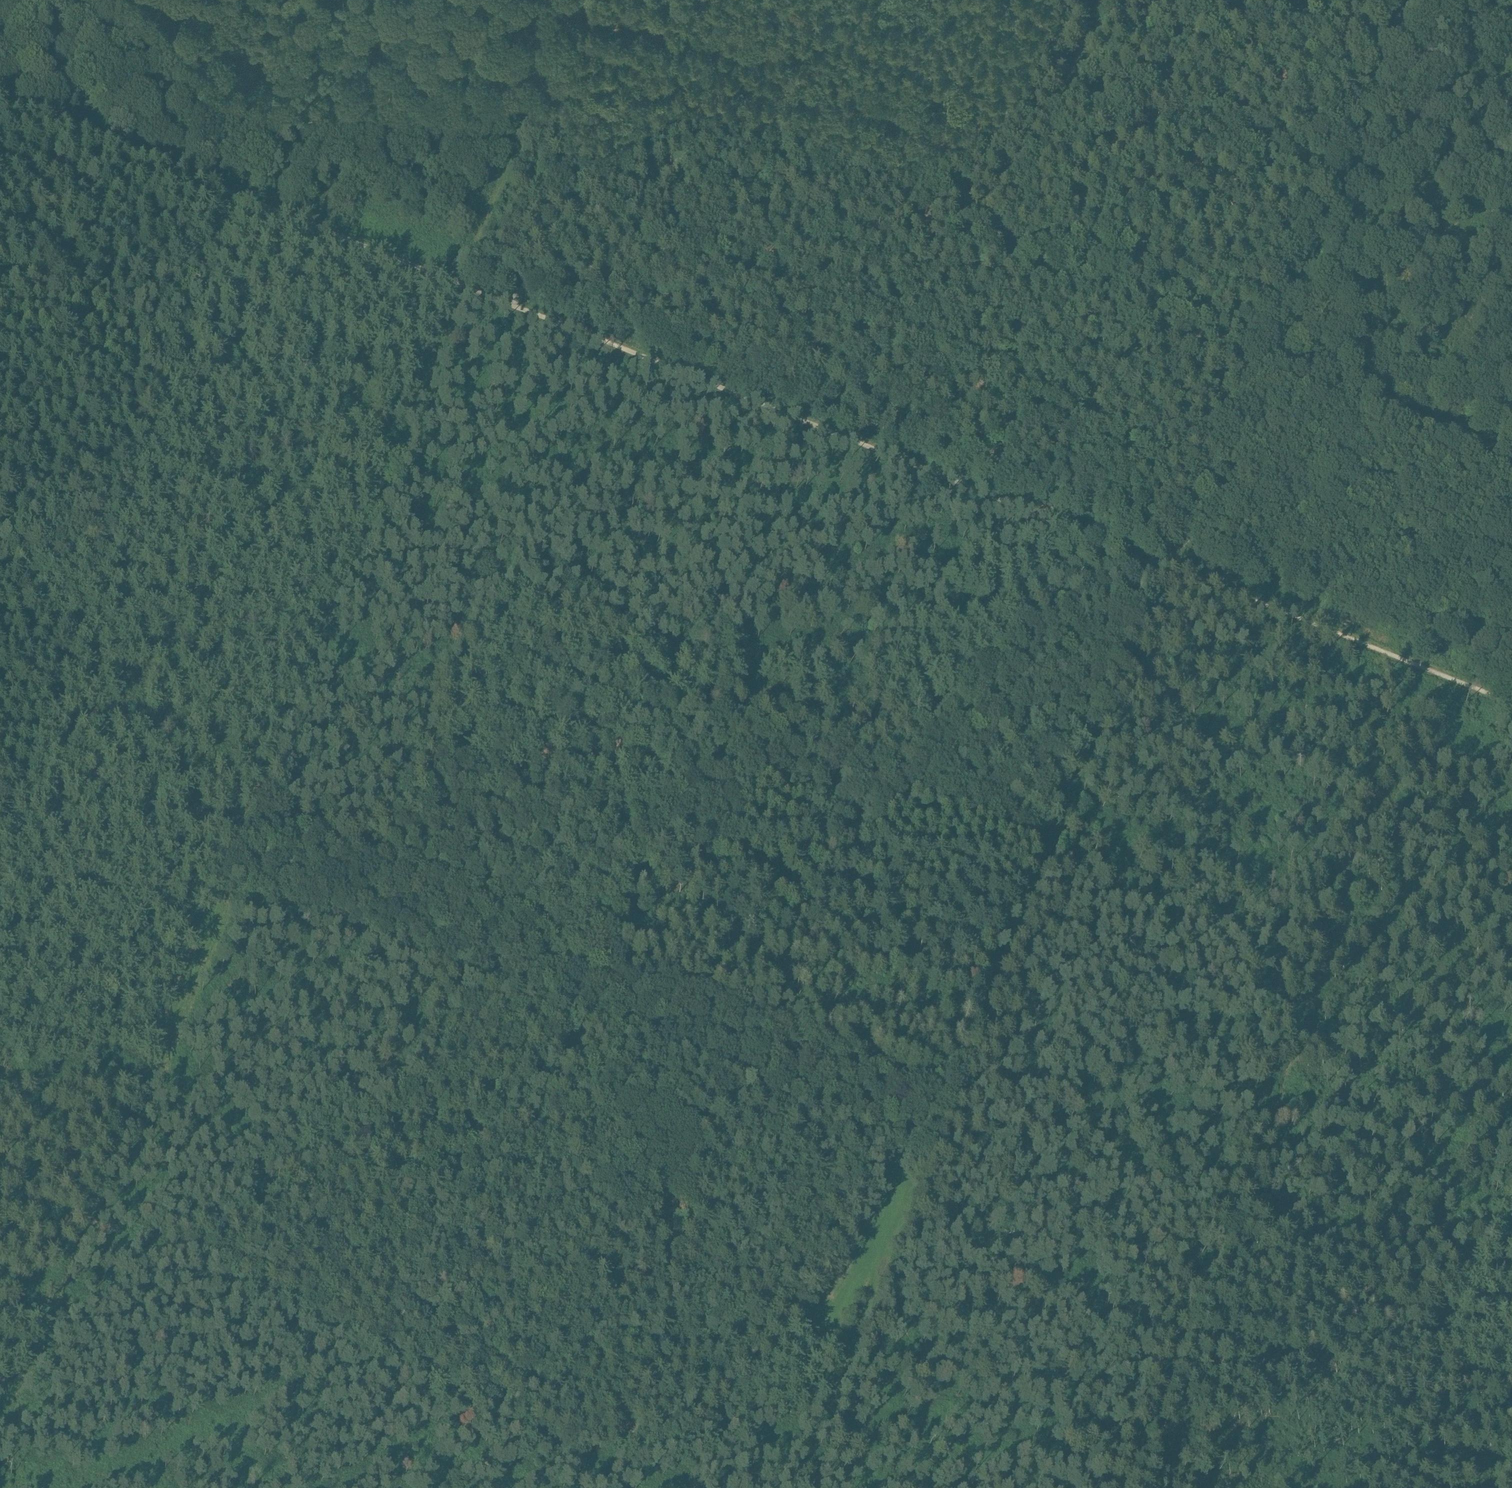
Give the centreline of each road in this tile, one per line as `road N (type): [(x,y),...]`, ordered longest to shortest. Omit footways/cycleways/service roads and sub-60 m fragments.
road 1 (track): [(1170,556),(475,286)]
road 2 (track): [(1387,0),(1170,556)]
road 3 (track): [(475,286),(0,94)]
road 4 (track): [(1511,701),(1477,677),(1170,556)]
road 5 (track): [(475,286),(588,0)]

